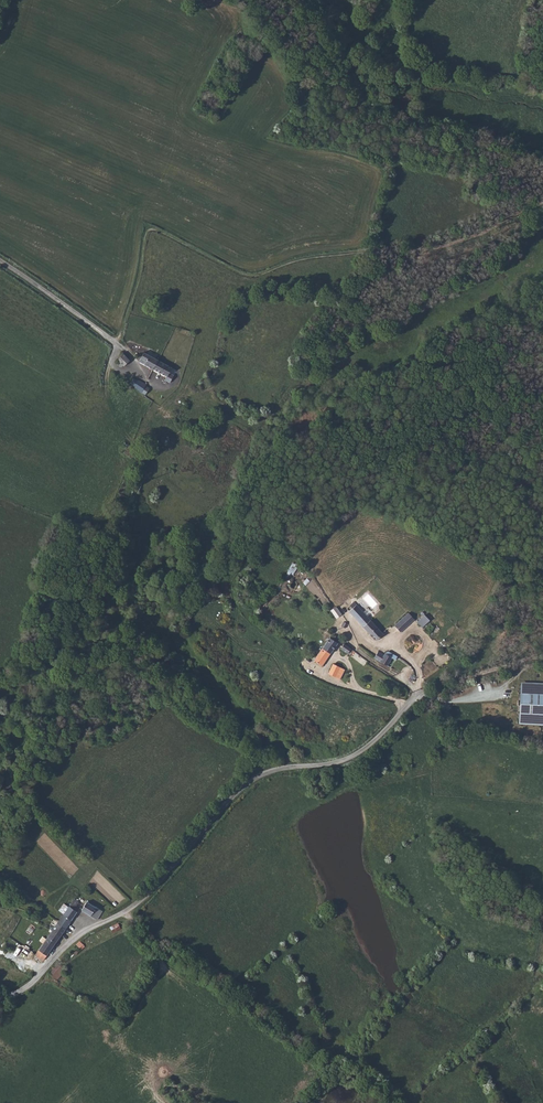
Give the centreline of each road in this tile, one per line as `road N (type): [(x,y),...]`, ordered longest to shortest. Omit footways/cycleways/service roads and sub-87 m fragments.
road 1 (track): [(389,1102),(357,1072),(330,1062),(121,914),(162,962)]
road 2 (unclassified): [(0,997),(41,975),(76,937),(144,899),(246,783),(282,768)]
road 3 (unclassified): [(282,768),(134,636),(45,688),(20,715)]
road 4 (track): [(369,252),(390,169),(300,101),(254,0)]
road 5 (track): [(387,1096),(408,1094),(532,995),(542,953)]
road 6 (unclassified): [(282,768),(354,757),(421,694)]
road 7 (unclassified): [(0,261),(115,341)]
road 8 (track): [(542,680),(524,680),(462,704),(421,694)]

